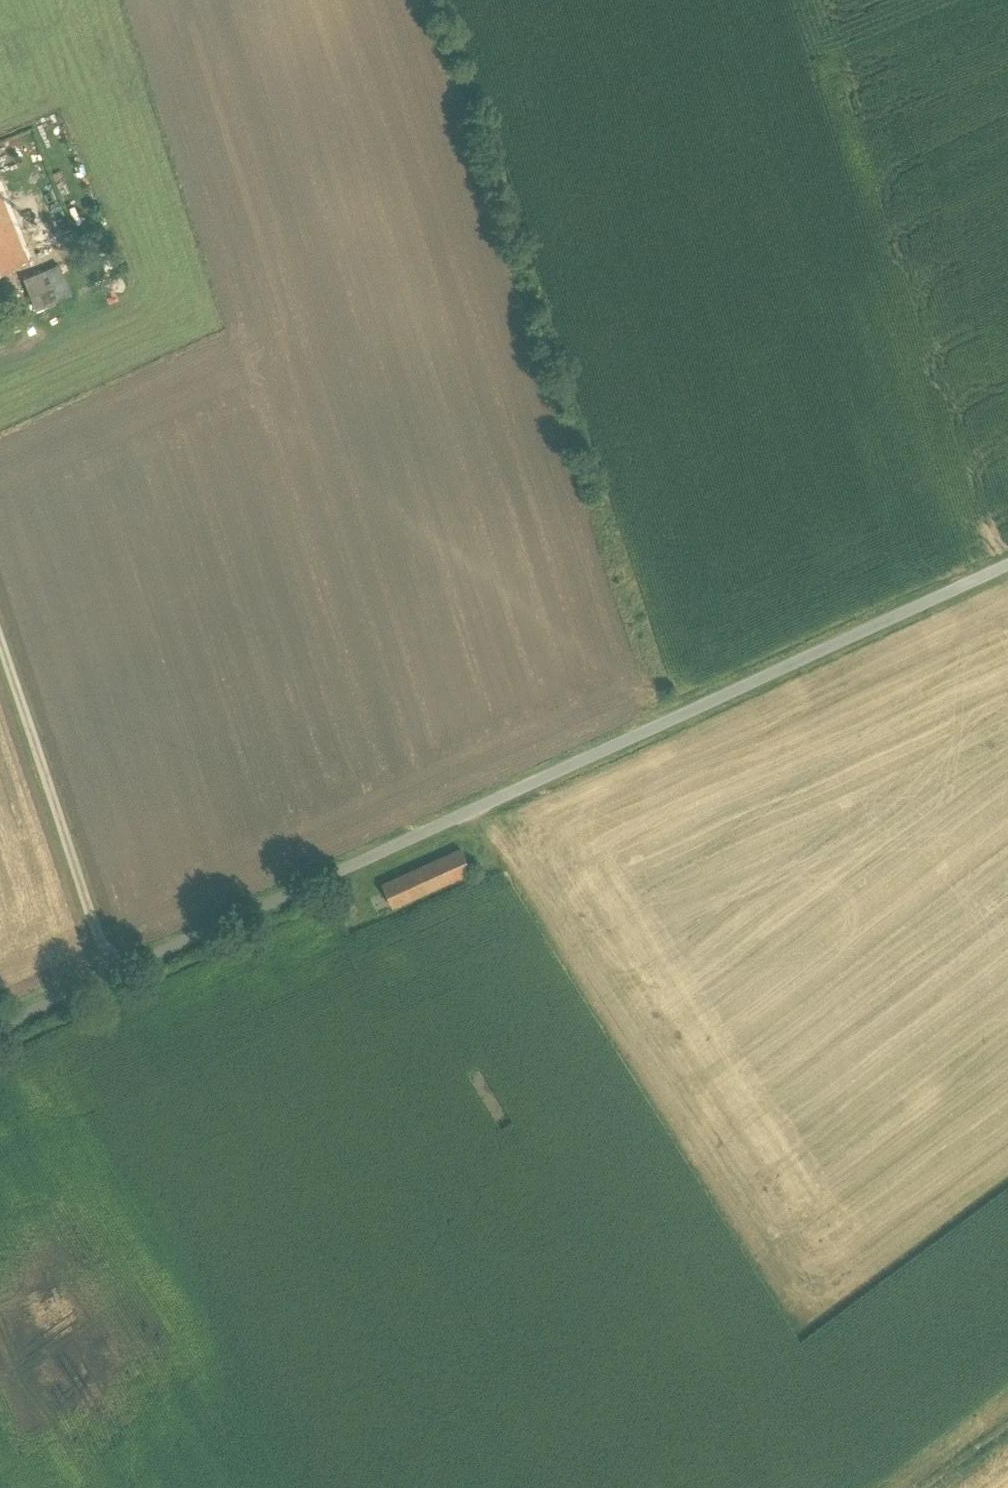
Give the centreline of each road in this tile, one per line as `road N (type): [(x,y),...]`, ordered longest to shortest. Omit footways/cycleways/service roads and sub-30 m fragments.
road 1 (unclassified): [(0,1025),(1007,564)]

